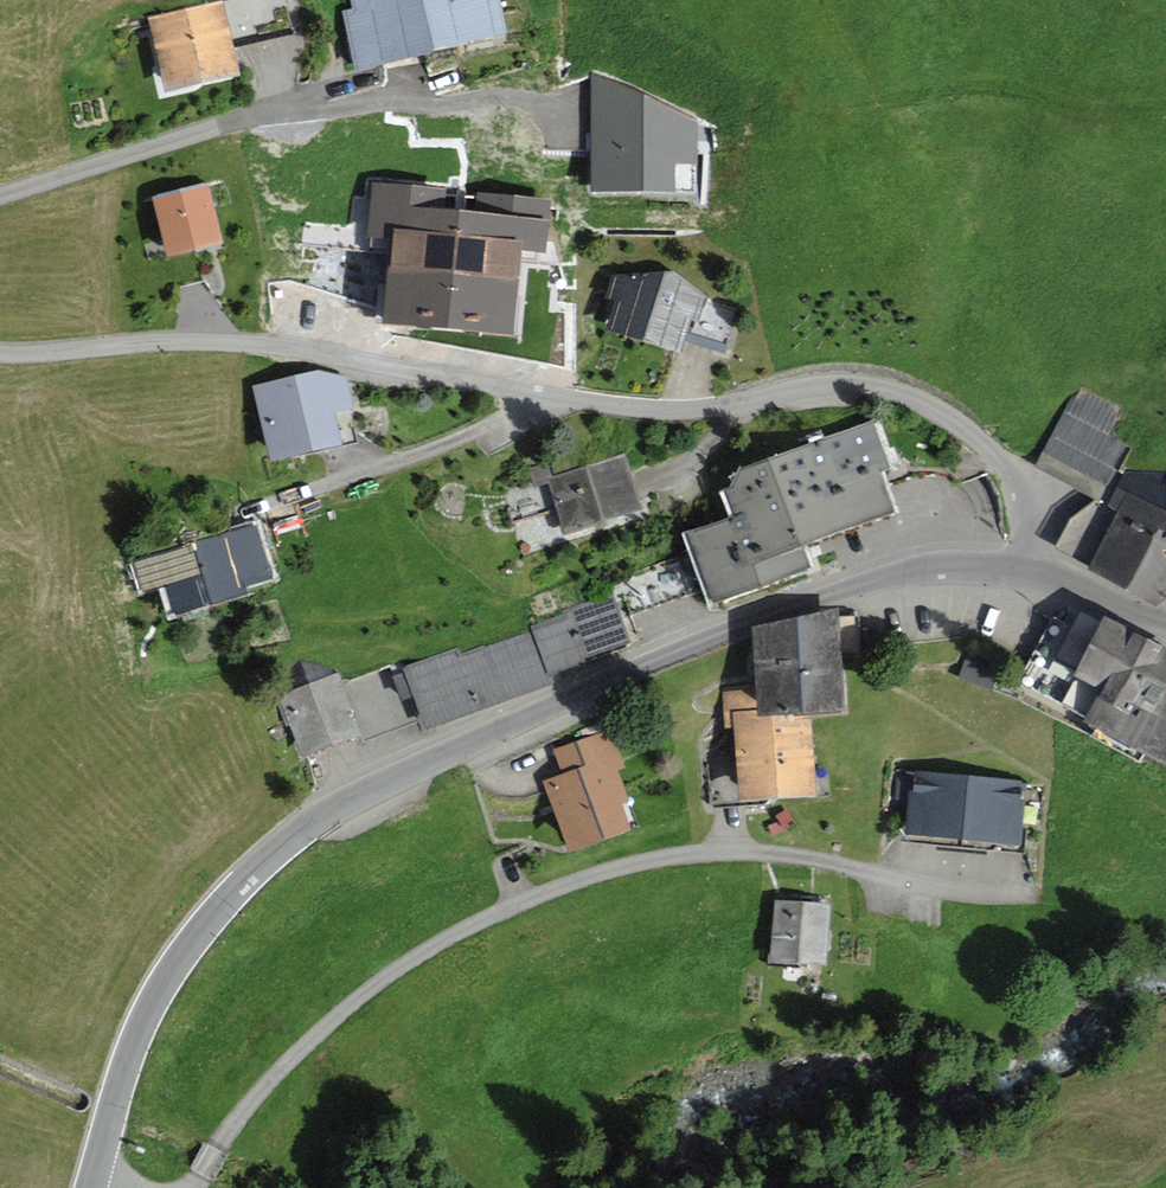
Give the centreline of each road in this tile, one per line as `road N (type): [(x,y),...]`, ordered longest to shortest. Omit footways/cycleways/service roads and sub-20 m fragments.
road 1 (tertiary): [(87,1187),(127,1059),(172,970),(229,894),(333,811),(546,706),(876,578),(921,568),(1024,569),(1126,610)]

